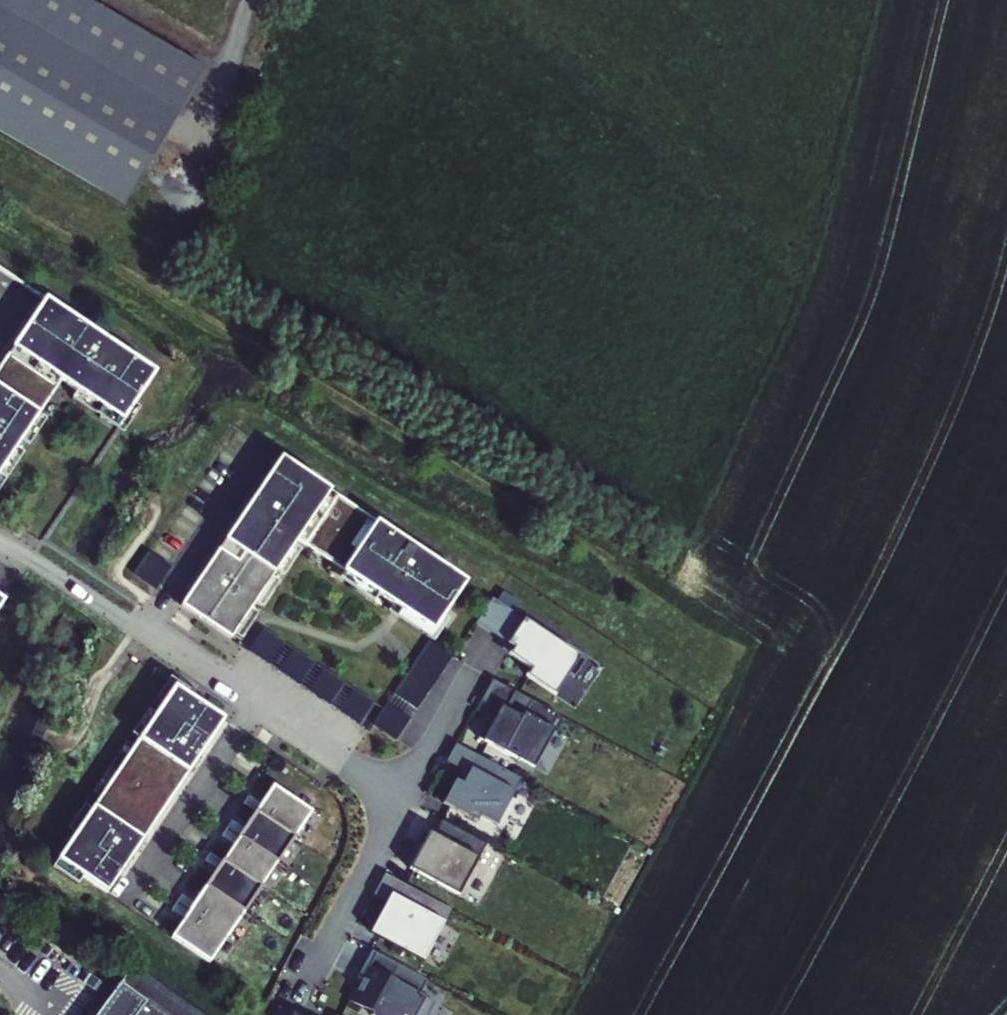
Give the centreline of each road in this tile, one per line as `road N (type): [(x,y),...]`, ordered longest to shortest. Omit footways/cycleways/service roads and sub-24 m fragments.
road 1 (residential): [(0,544),(405,797)]
road 2 (residential): [(405,797),(320,974)]
road 3 (residential): [(405,797),(474,678)]

